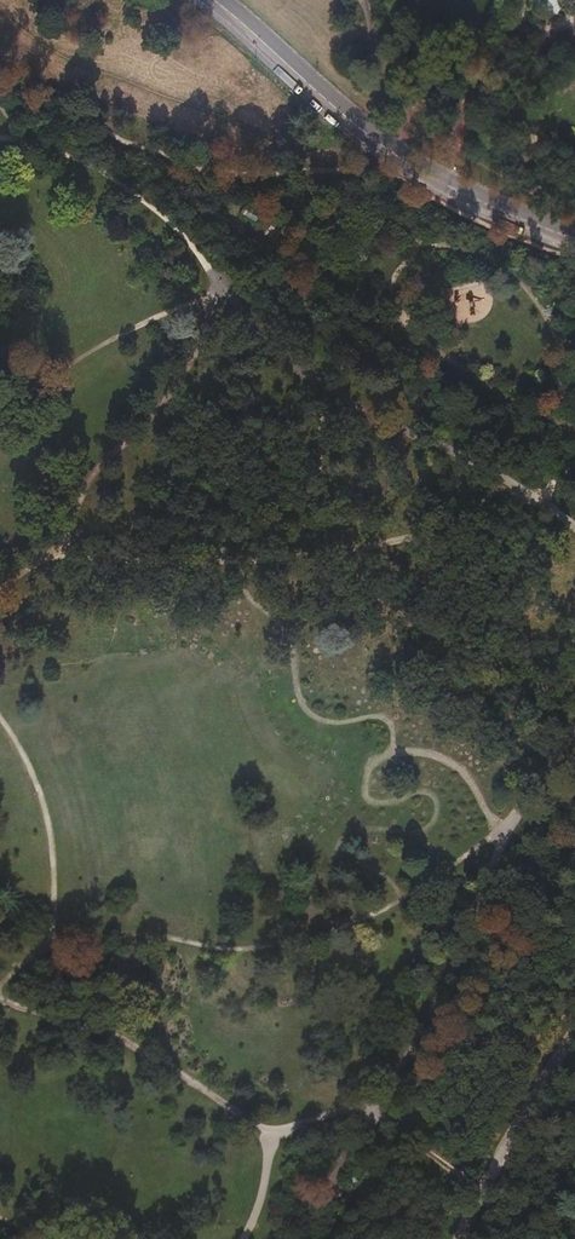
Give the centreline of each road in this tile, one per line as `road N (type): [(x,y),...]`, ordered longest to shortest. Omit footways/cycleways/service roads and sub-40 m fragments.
road 1 (unclassified): [(209,0),(427,176),(574,238)]

